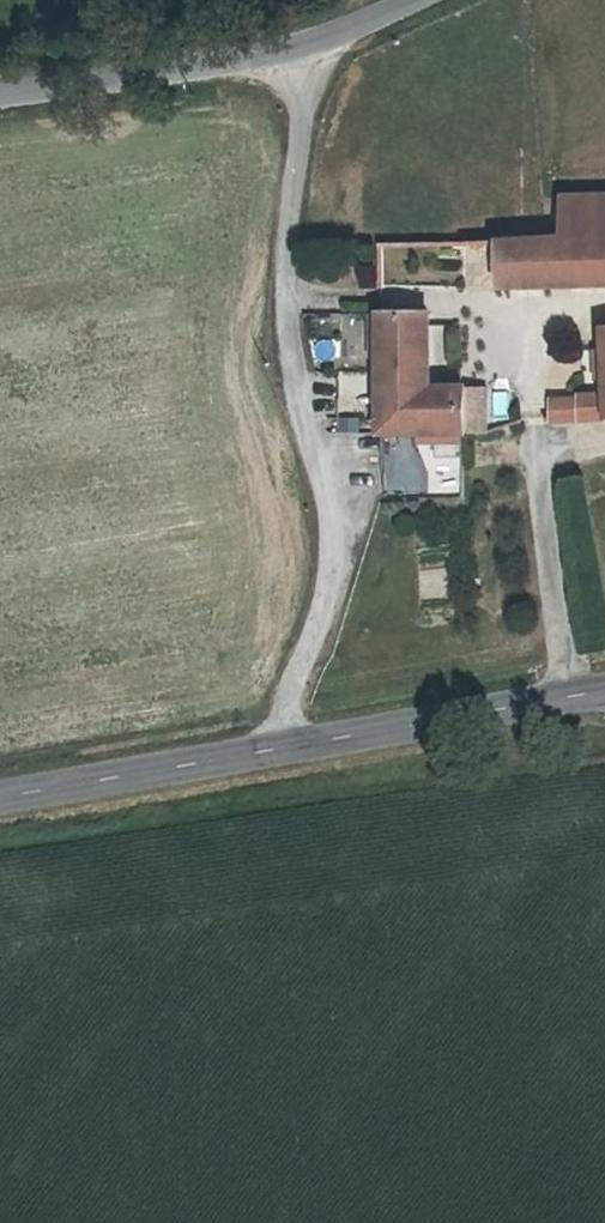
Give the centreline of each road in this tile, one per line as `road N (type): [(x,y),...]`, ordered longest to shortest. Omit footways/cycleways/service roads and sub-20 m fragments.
road 1 (track): [(286,758),(339,559),(287,284),(311,45)]
road 2 (tertiary): [(0,808),(604,701)]
road 3 (unclassified): [(411,0),(311,45),(0,96)]

